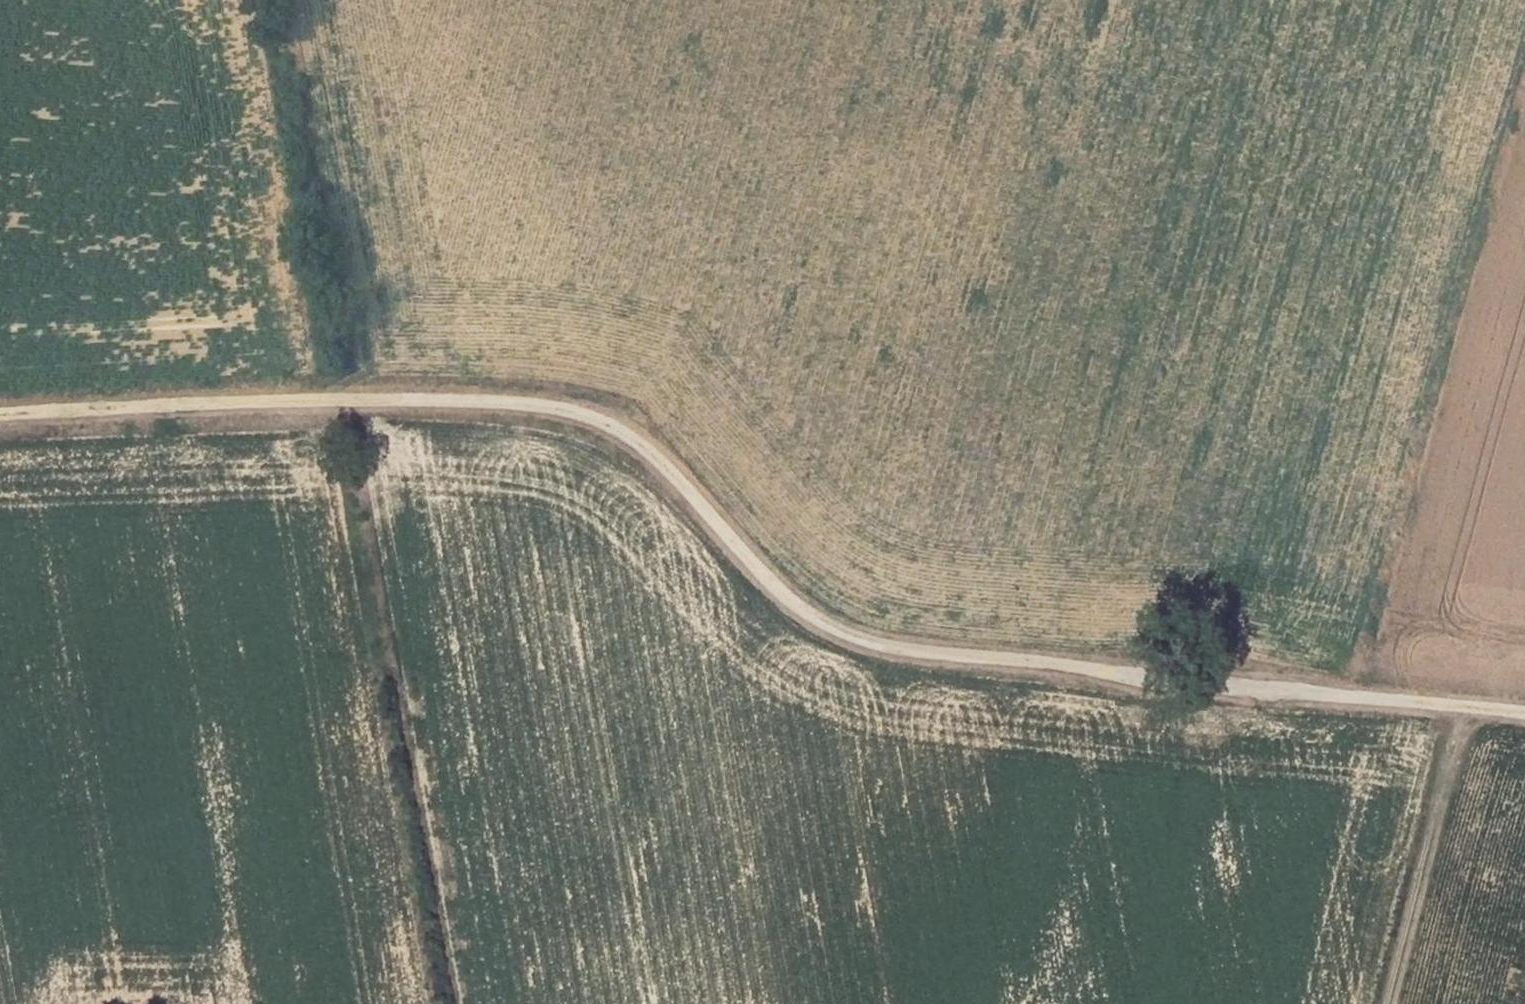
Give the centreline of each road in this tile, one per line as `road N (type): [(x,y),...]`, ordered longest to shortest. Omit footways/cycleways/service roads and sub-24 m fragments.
road 1 (track): [(0,413),(336,399),(544,402),(599,422),(648,454),(769,579),(843,631),(906,649),(1042,656),(1167,682),(1524,716)]
road 2 (track): [(1459,708),(1386,1003)]

